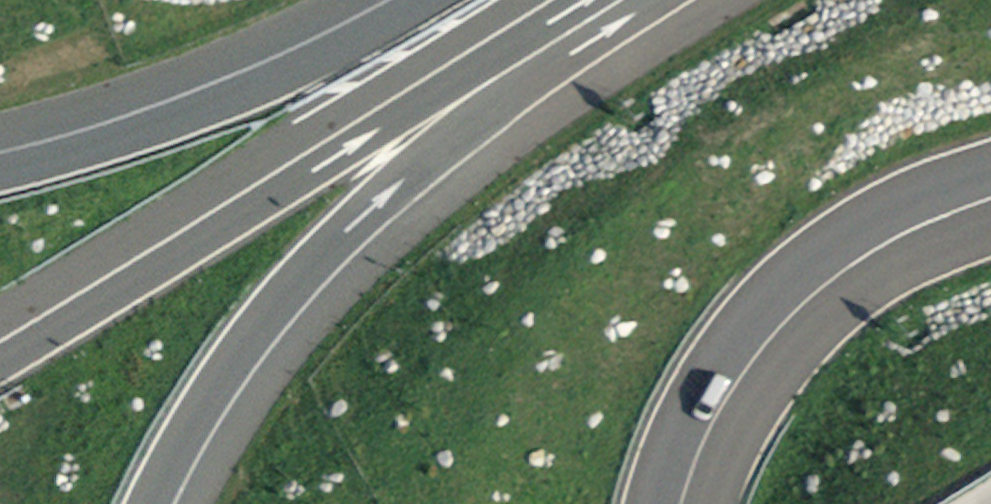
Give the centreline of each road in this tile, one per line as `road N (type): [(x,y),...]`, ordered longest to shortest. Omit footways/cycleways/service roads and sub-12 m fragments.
road 1 (motorway): [(173,503),(229,400),(315,296),(407,210),(675,0)]
road 2 (motorway): [(0,355),(622,0)]
road 3 (motorway): [(429,0),(230,88),(0,156)]

